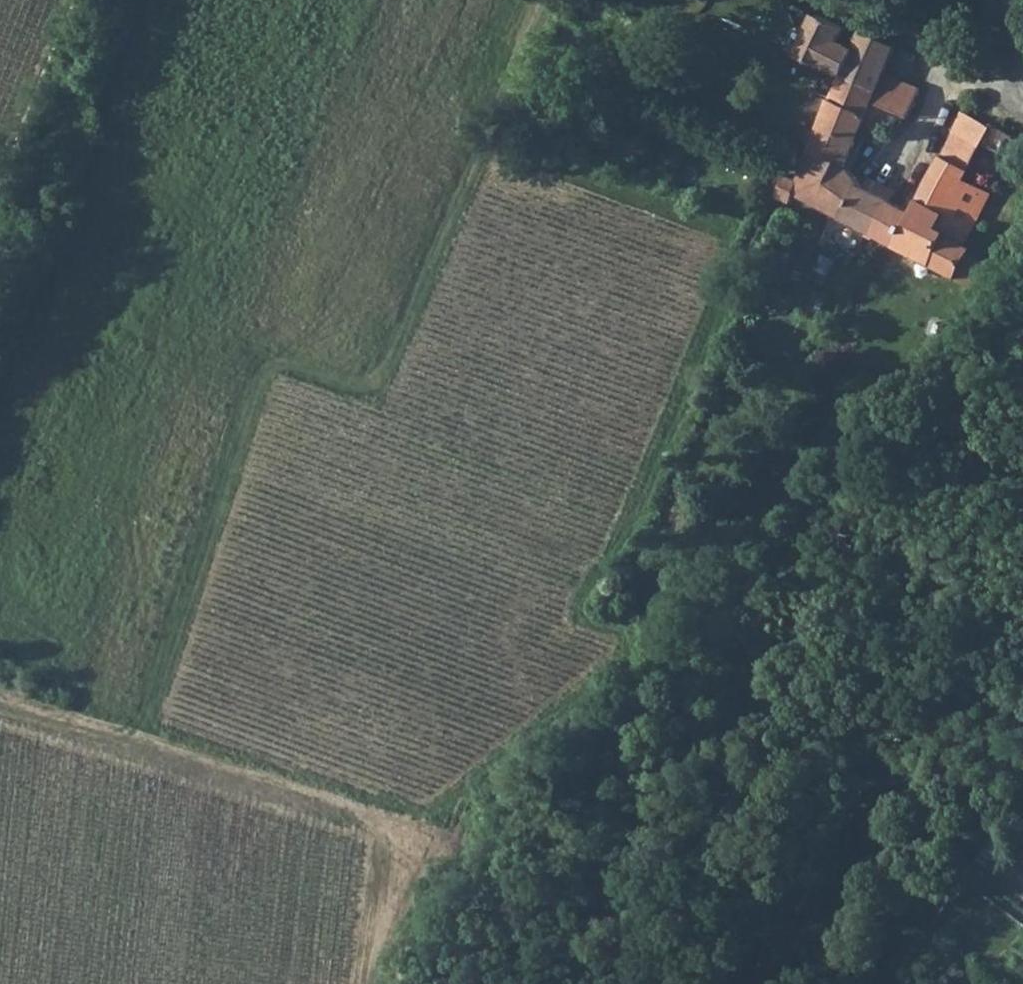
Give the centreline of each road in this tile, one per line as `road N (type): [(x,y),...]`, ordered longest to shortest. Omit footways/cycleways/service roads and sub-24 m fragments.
road 1 (track): [(0,166),(62,0)]
road 2 (track): [(826,0),(975,79)]
road 3 (residential): [(1022,112),(975,79),(939,83),(924,113)]

